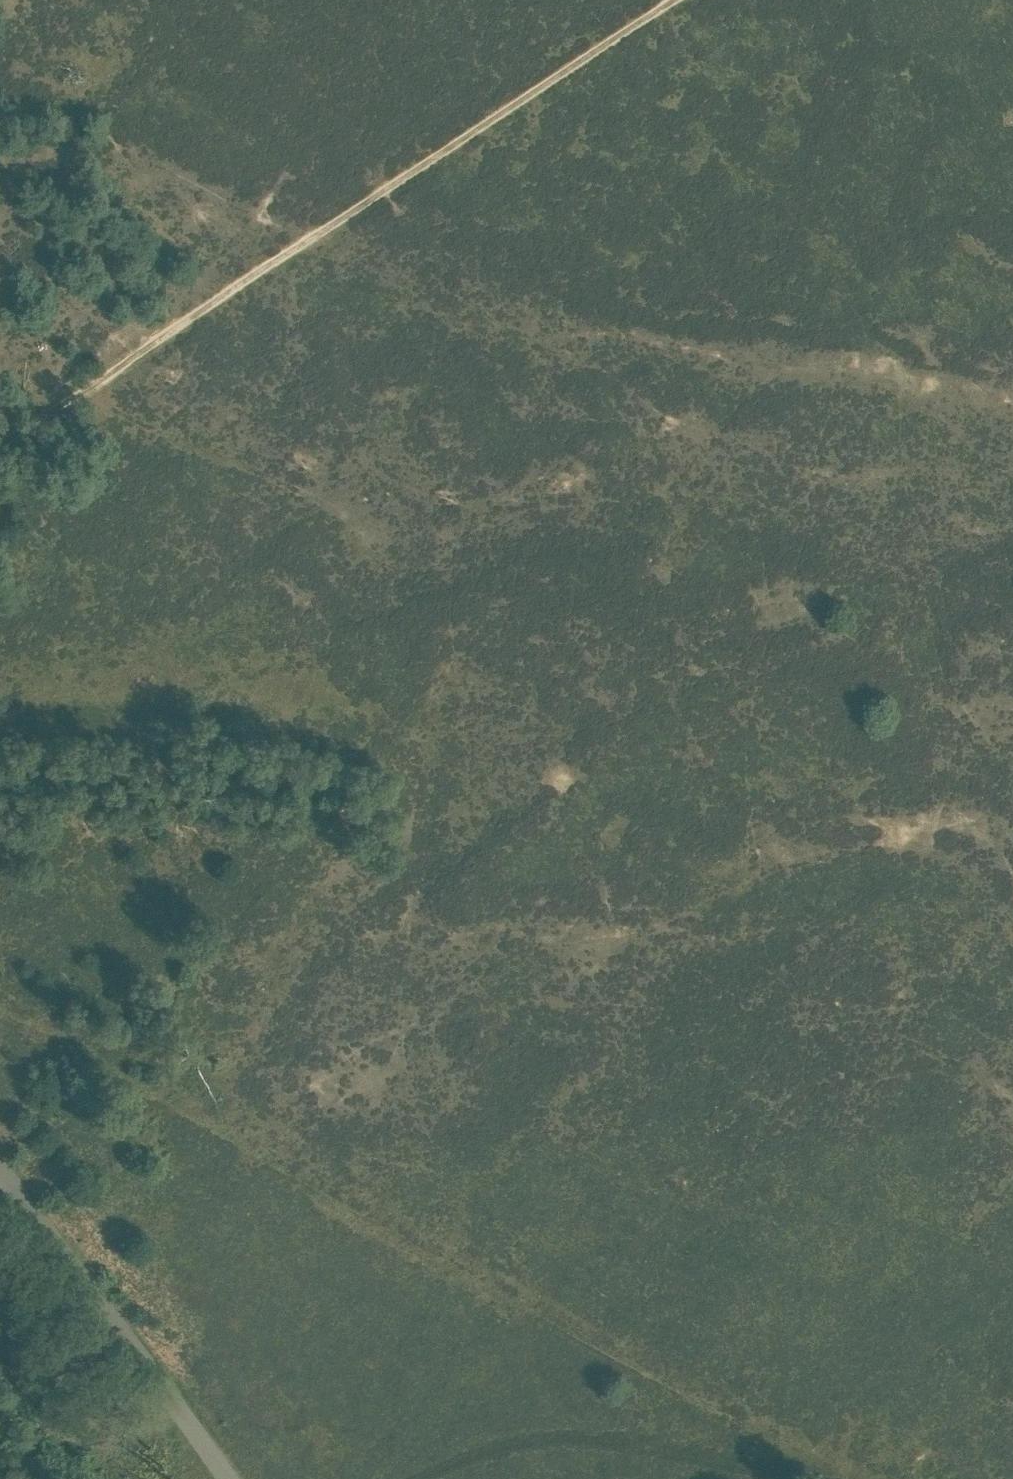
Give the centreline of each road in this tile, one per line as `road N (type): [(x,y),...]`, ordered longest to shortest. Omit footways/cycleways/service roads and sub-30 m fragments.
road 1 (track): [(0,438),(660,0)]
road 2 (unclassified): [(227,1478),(0,1172)]

